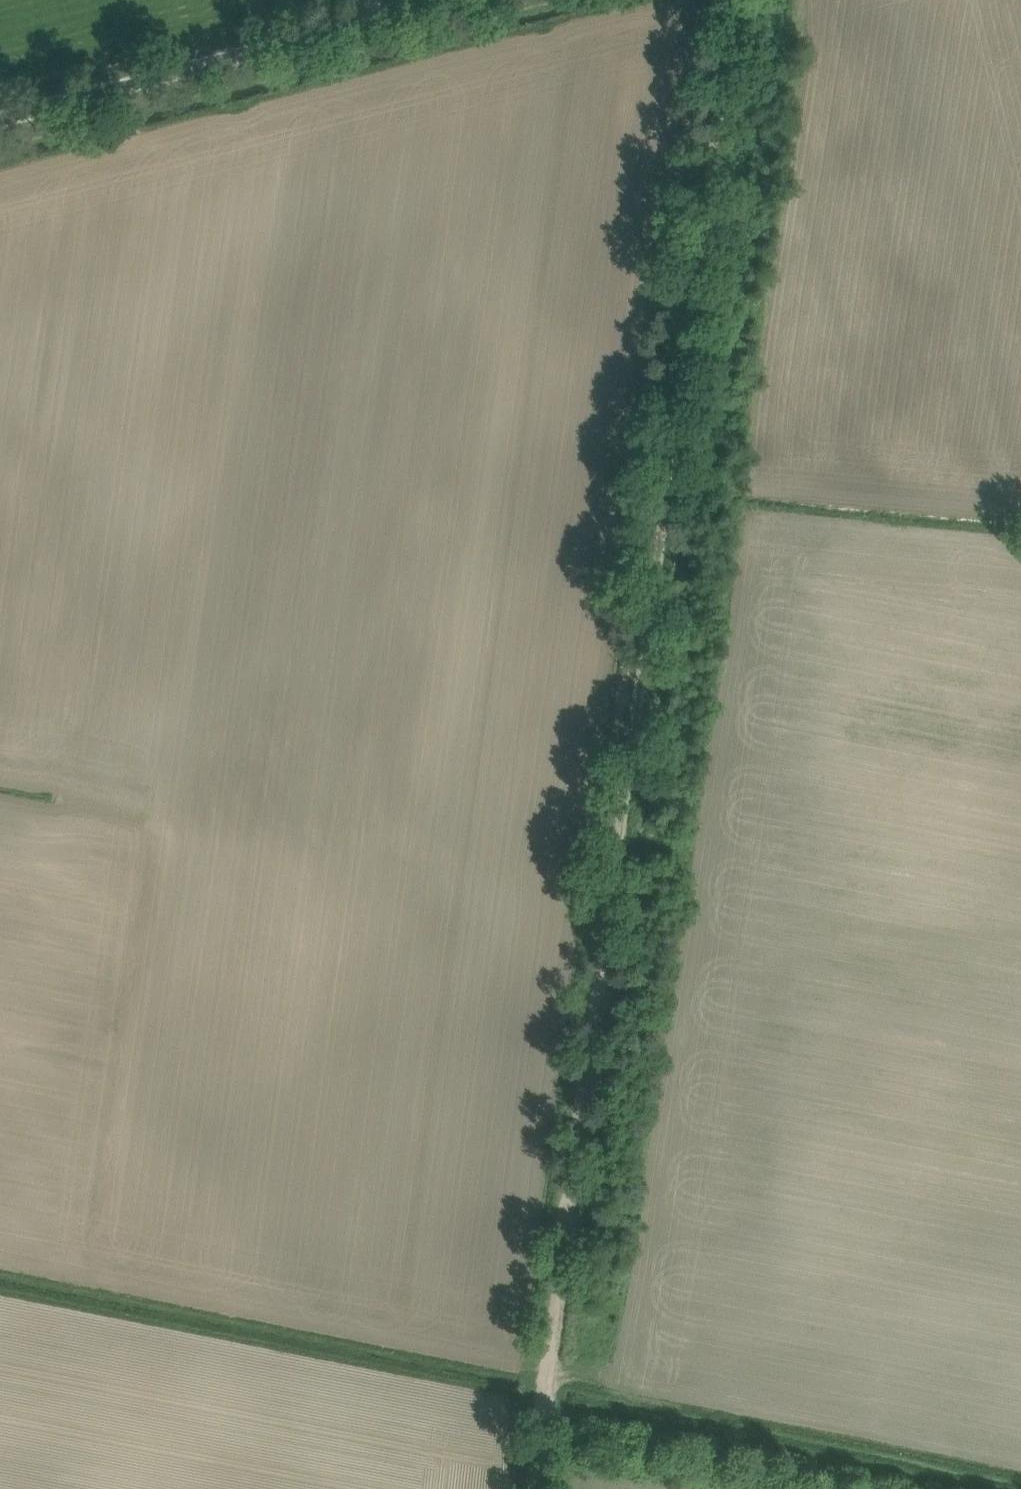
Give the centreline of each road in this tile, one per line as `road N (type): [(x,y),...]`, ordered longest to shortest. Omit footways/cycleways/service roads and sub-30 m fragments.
road 1 (track): [(538,1488),(579,1107),(734,0)]
road 2 (unclassified): [(0,122),(451,0)]

